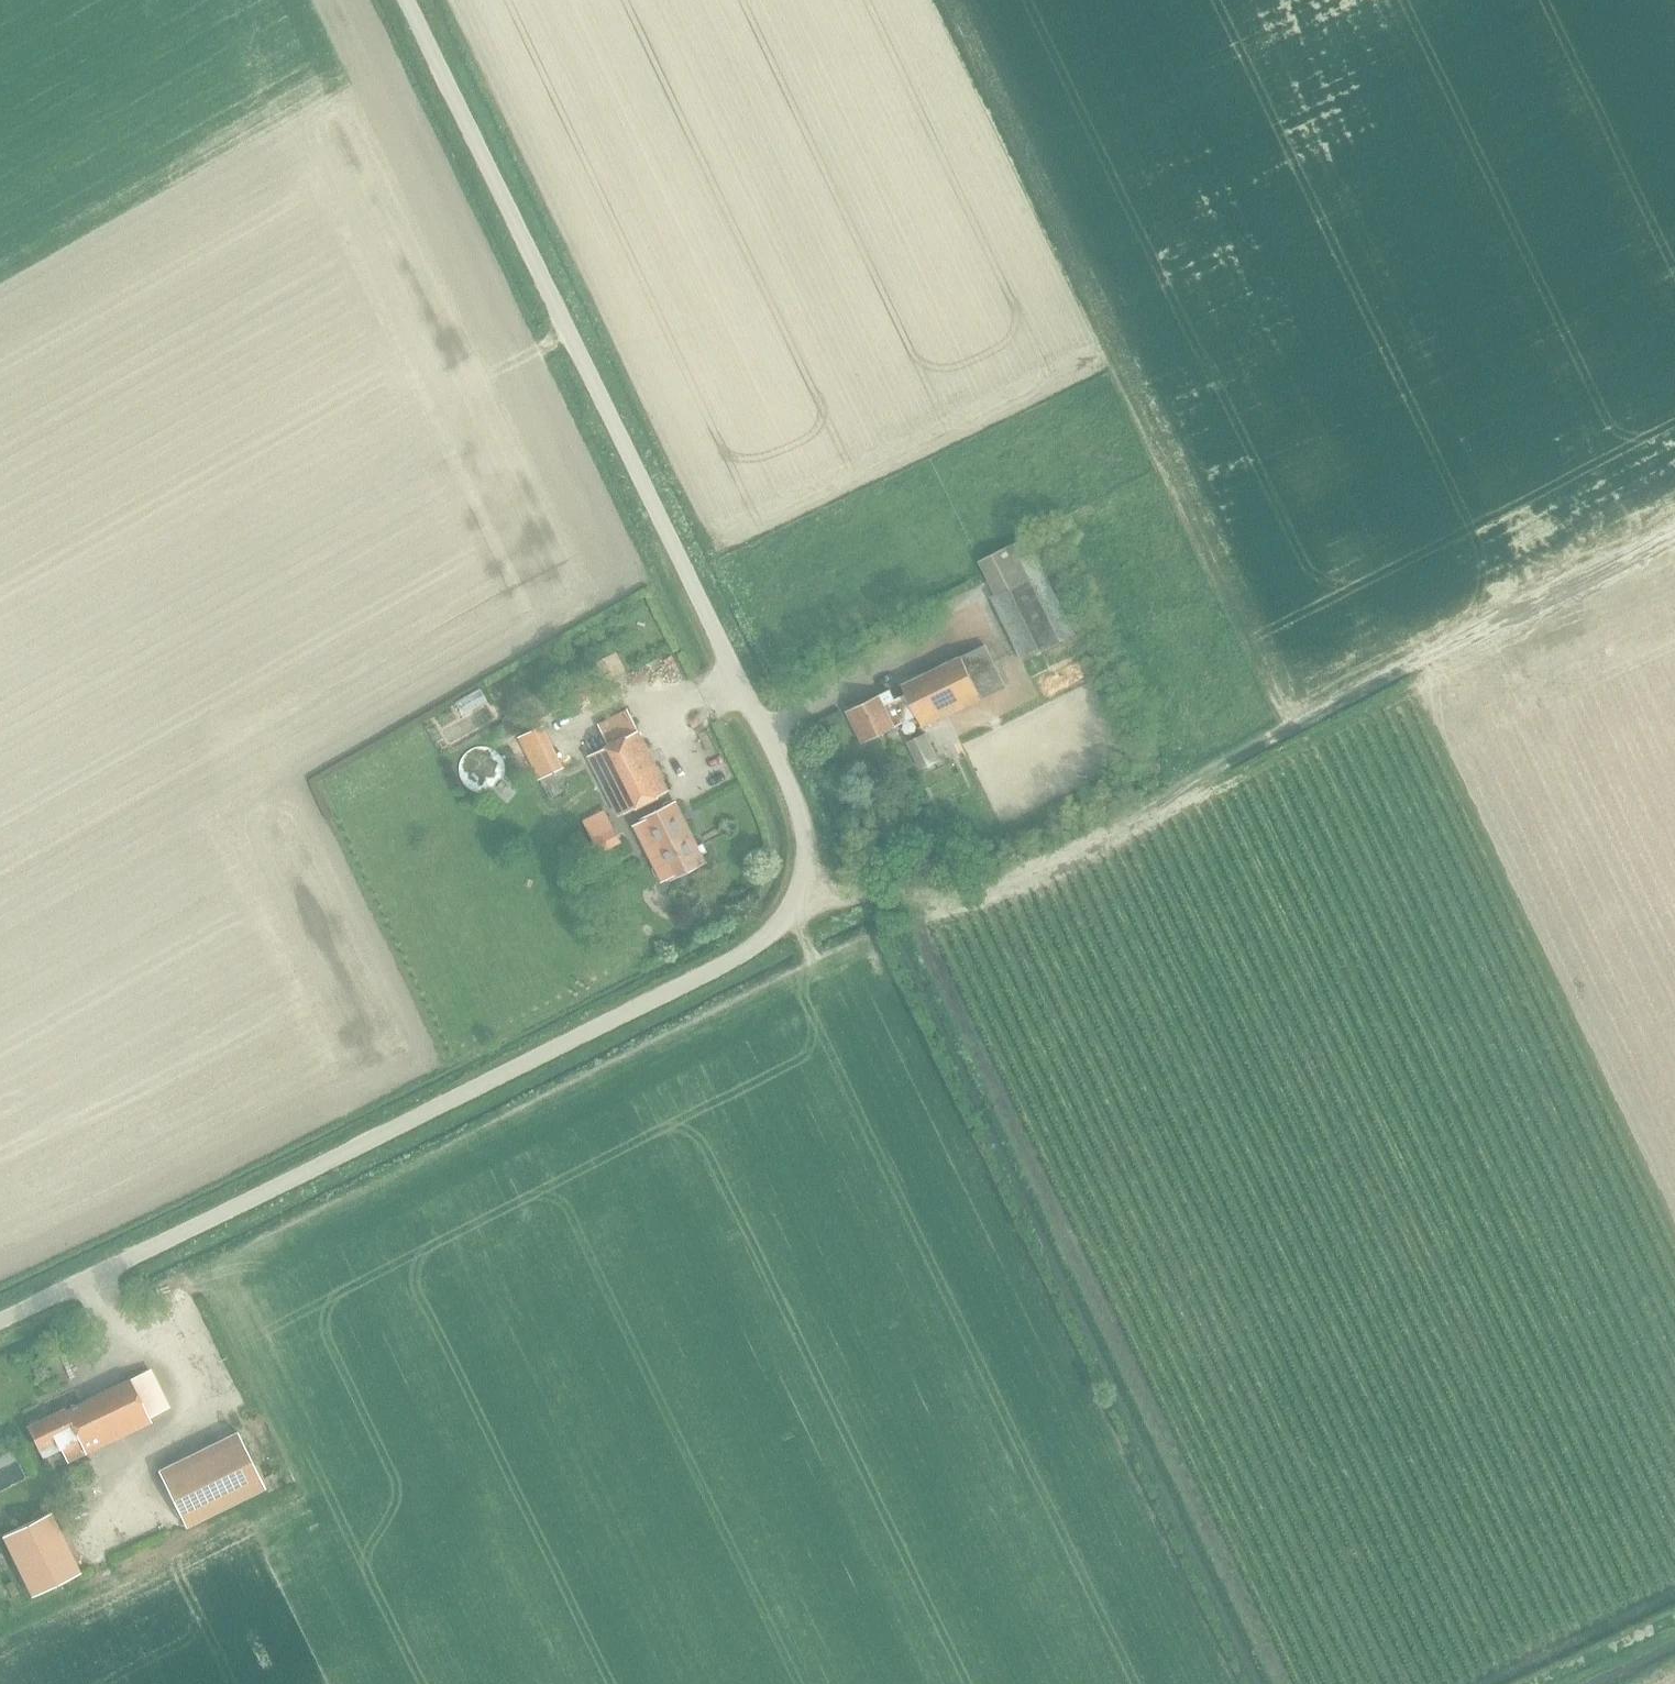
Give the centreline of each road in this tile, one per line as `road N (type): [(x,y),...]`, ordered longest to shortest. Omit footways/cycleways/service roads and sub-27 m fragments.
road 1 (unclassified): [(0,1318),(747,952),(789,910),(798,882),(801,823),(788,786),(408,0)]
road 2 (track): [(1417,661),(1013,876),(940,889),(795,893)]

